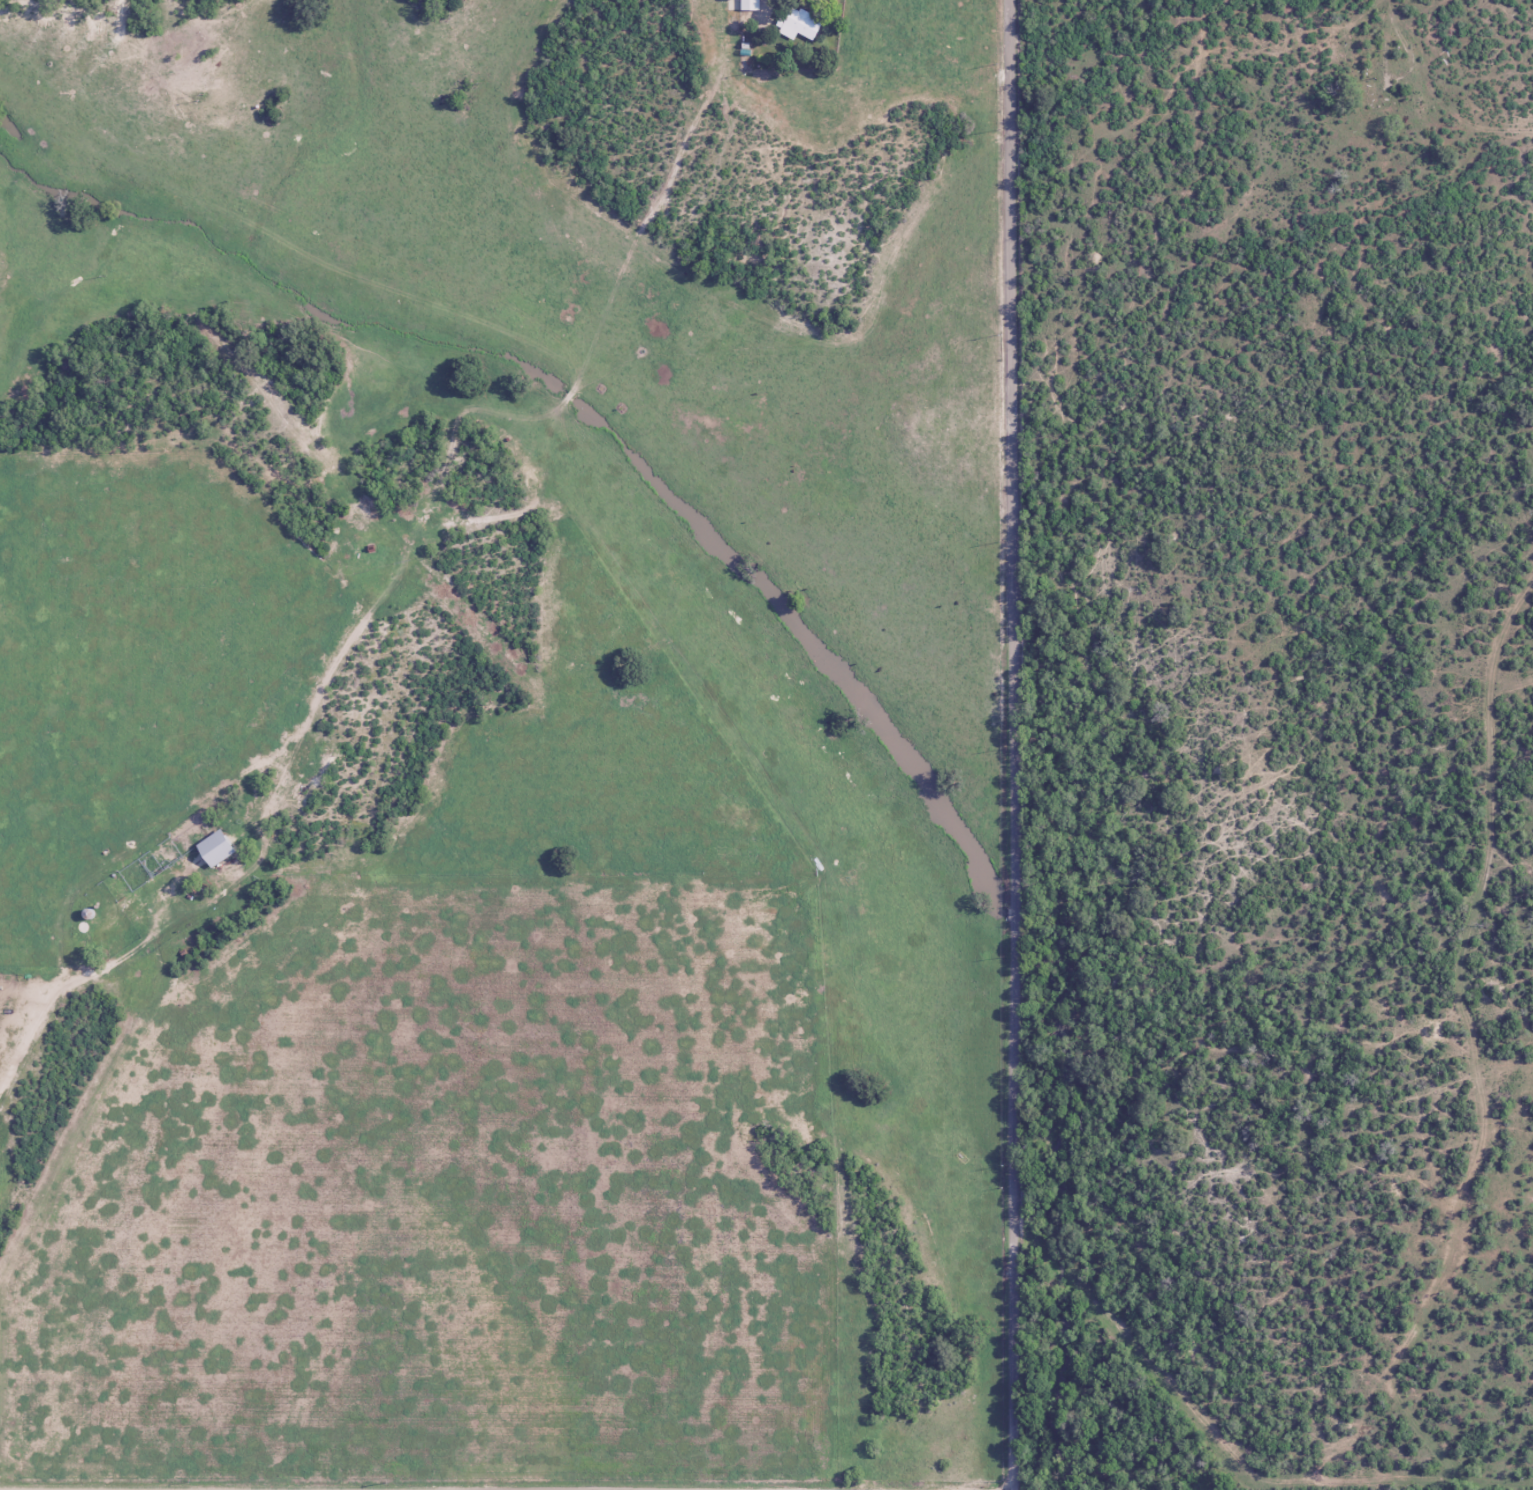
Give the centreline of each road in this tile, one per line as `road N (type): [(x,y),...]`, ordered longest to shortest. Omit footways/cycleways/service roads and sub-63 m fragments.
road 1 (residential): [(1012,1489),(1010,0)]

